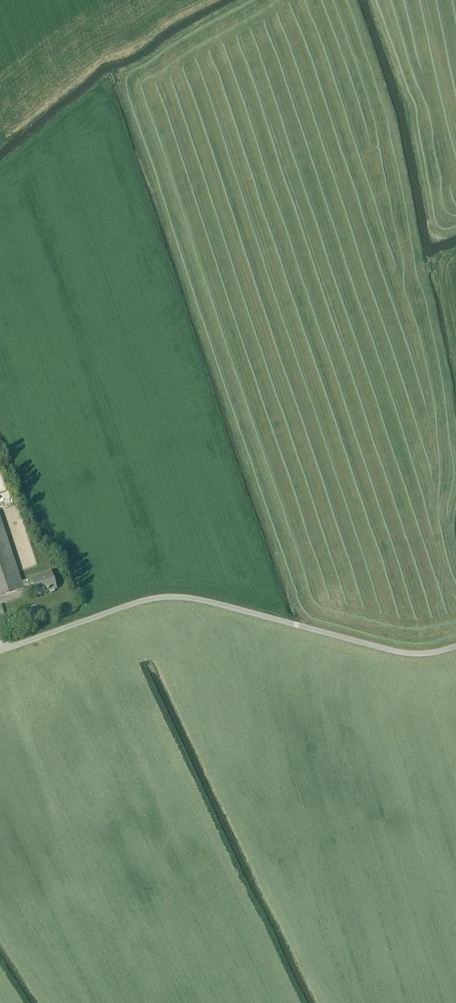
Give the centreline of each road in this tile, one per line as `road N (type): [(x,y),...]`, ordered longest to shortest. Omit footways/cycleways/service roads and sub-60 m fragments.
road 1 (unclassified): [(0,650),(175,597),(396,652),(455,647)]

